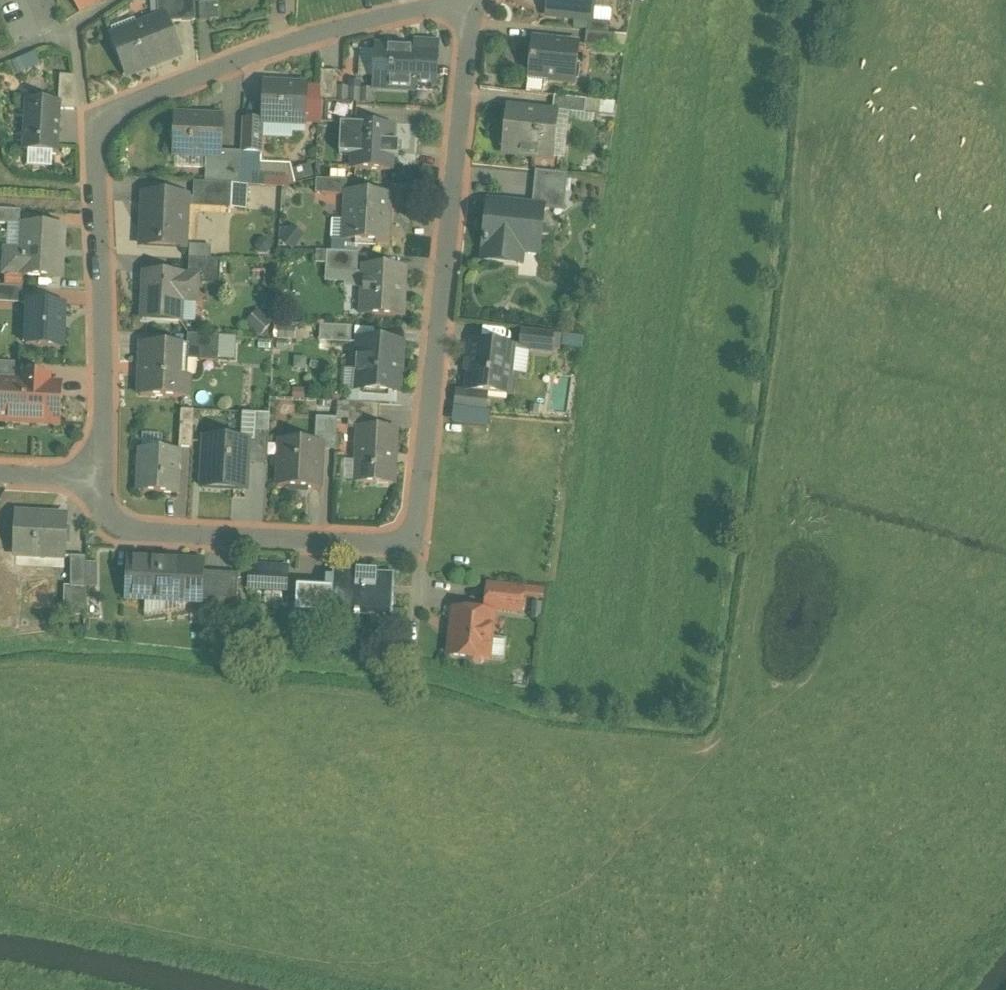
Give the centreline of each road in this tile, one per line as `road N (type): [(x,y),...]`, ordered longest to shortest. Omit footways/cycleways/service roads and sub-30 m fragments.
road 1 (residential): [(97,481),(106,509),(128,528),(391,545),(411,535),(473,0)]
road 2 (residential): [(460,0),(259,54),(114,113),(99,137),(96,174),(97,481)]
road 3 (residential): [(0,58),(113,0)]

